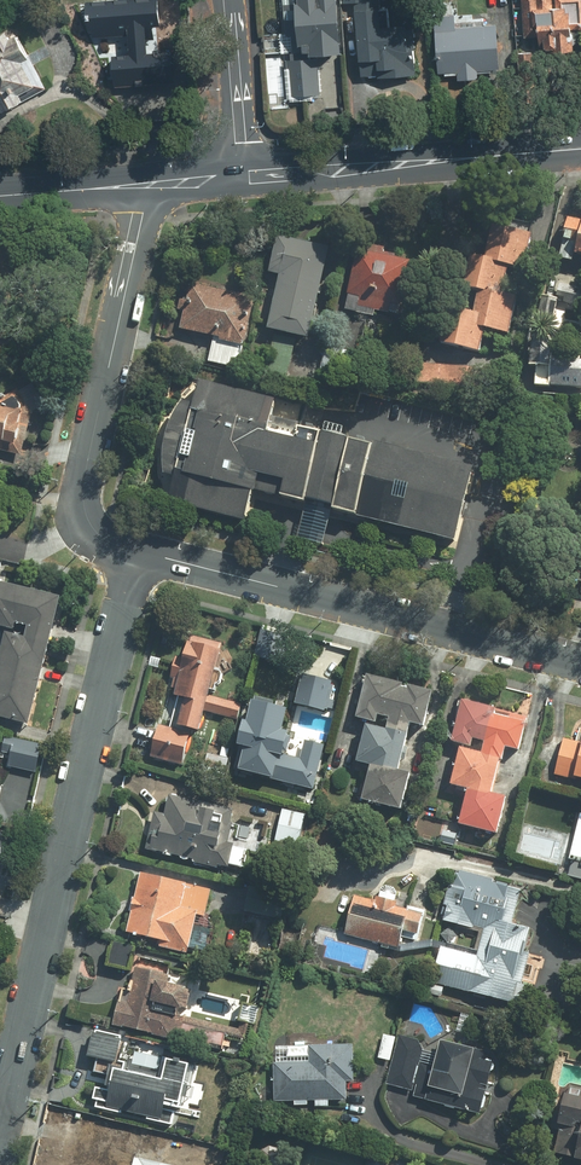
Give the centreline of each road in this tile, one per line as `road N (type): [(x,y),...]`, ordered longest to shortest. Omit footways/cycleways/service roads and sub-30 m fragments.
road 1 (residential): [(138,551),(4,1107)]
road 2 (residential): [(138,551),(580,664)]
road 3 (residential): [(149,185),(81,484),(94,526),(138,551)]
road 4 (secondary): [(237,179),(580,149)]
road 5 (secondary): [(223,0),(237,179)]
road 6 (secondary): [(0,195),(149,185)]

